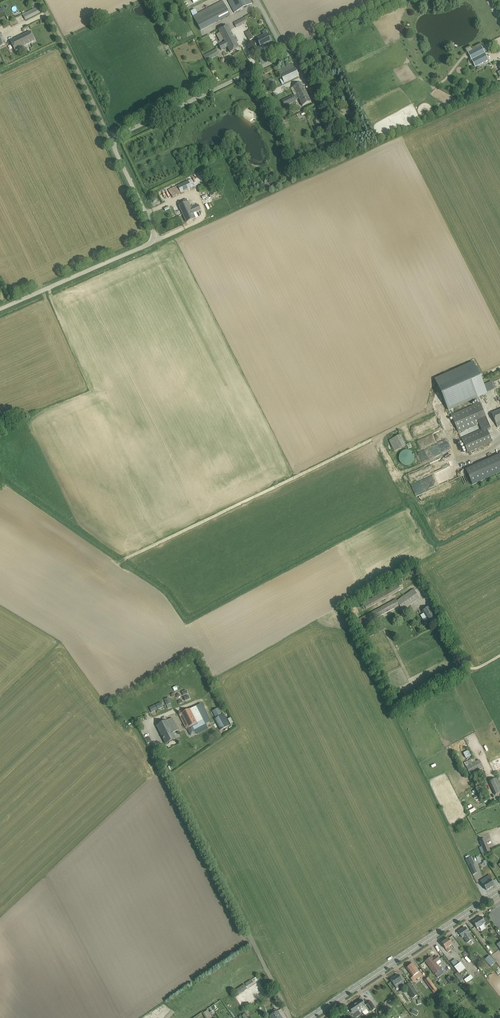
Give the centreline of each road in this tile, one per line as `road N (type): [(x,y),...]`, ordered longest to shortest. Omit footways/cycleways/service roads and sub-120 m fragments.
road 1 (unclassified): [(109,137),(397,0)]
road 2 (unclassified): [(0,306),(153,239),(109,137)]
road 3 (secondary): [(310,1017),(499,891)]
road 4 (unclassified): [(109,137),(40,0)]

